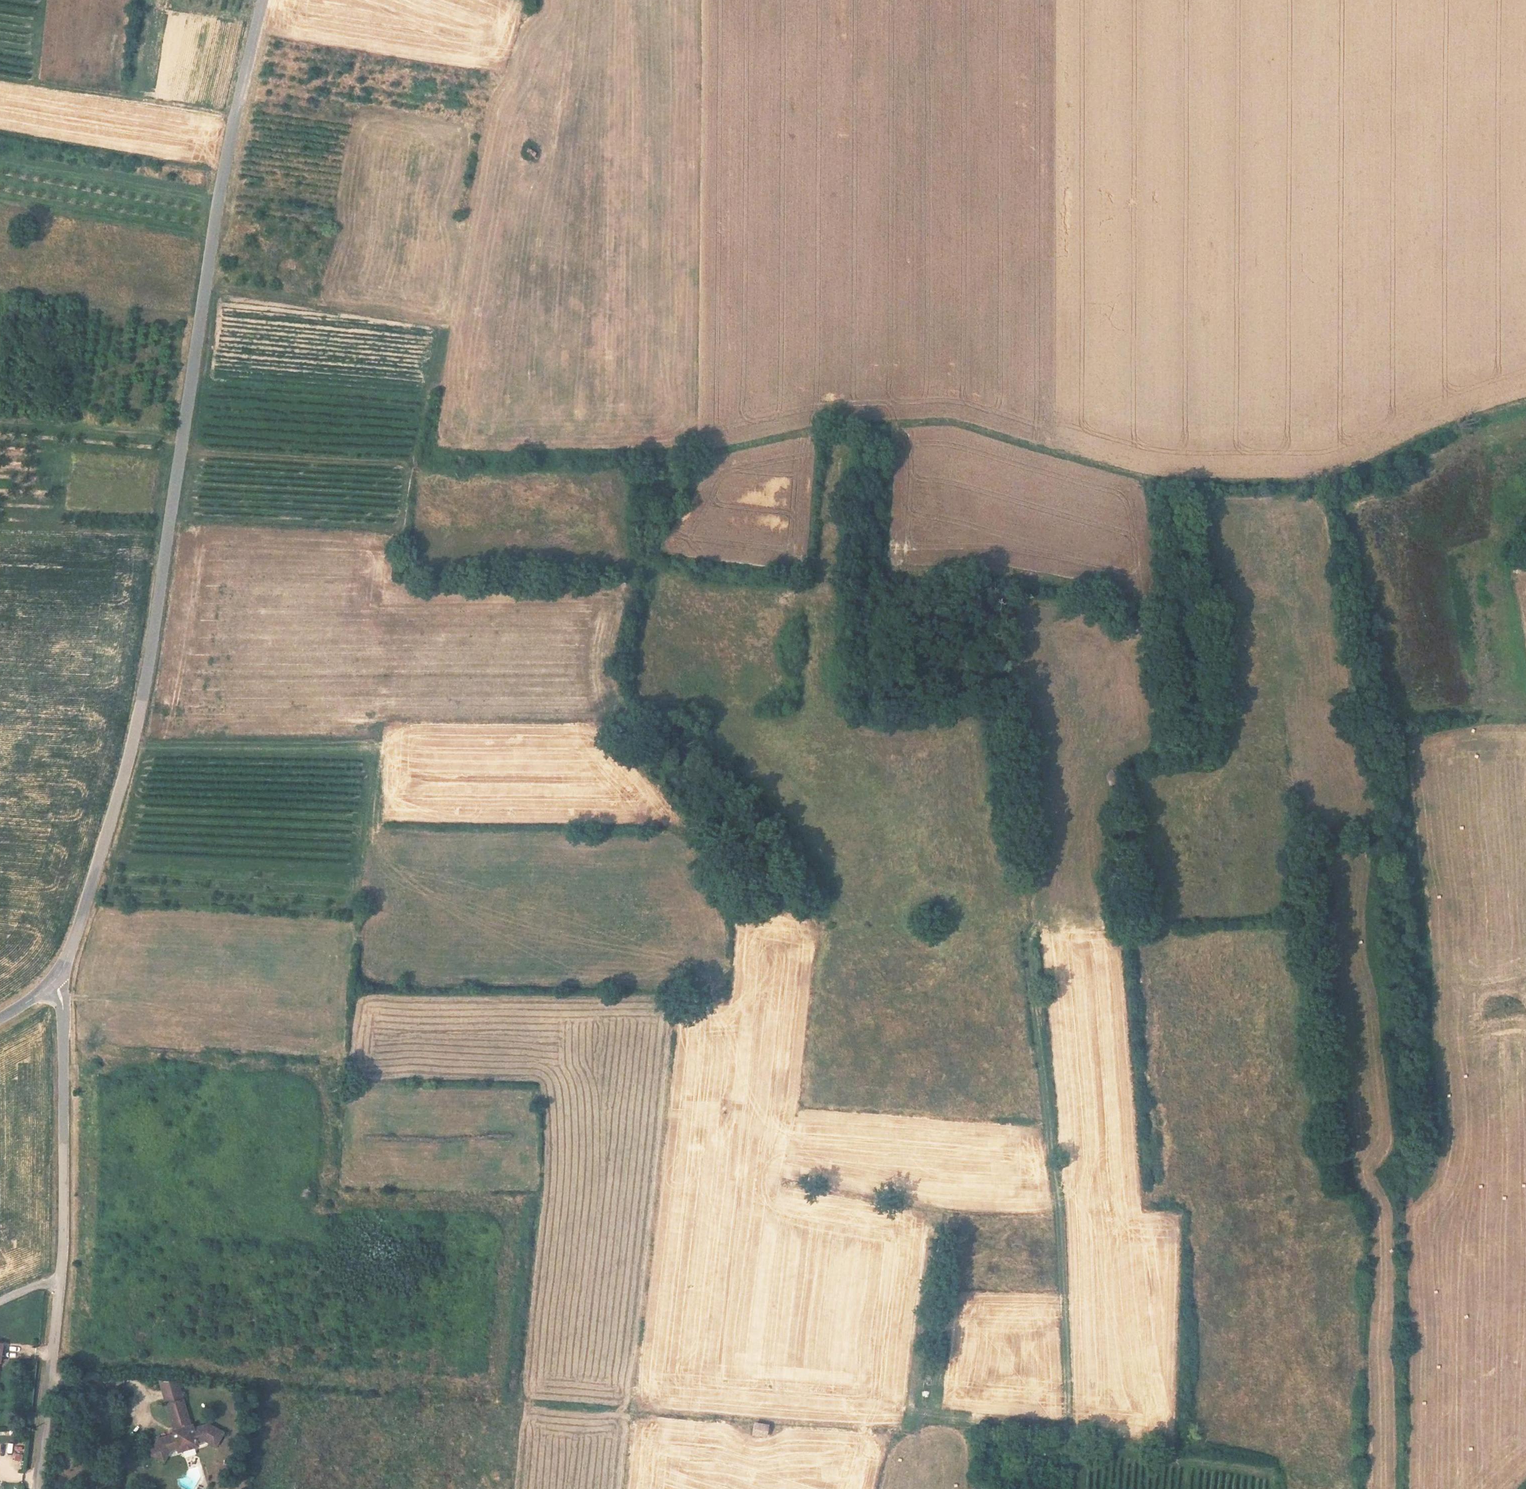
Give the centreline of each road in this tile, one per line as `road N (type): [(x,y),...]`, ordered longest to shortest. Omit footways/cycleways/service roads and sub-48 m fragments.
road 1 (unclassified): [(262,0),(215,210),(144,693),(60,977)]
road 2 (track): [(1077,1488),(1058,1205),(1026,930)]
road 3 (unclassified): [(61,1280),(60,977)]
road 4 (residential): [(61,1280),(38,1488)]

